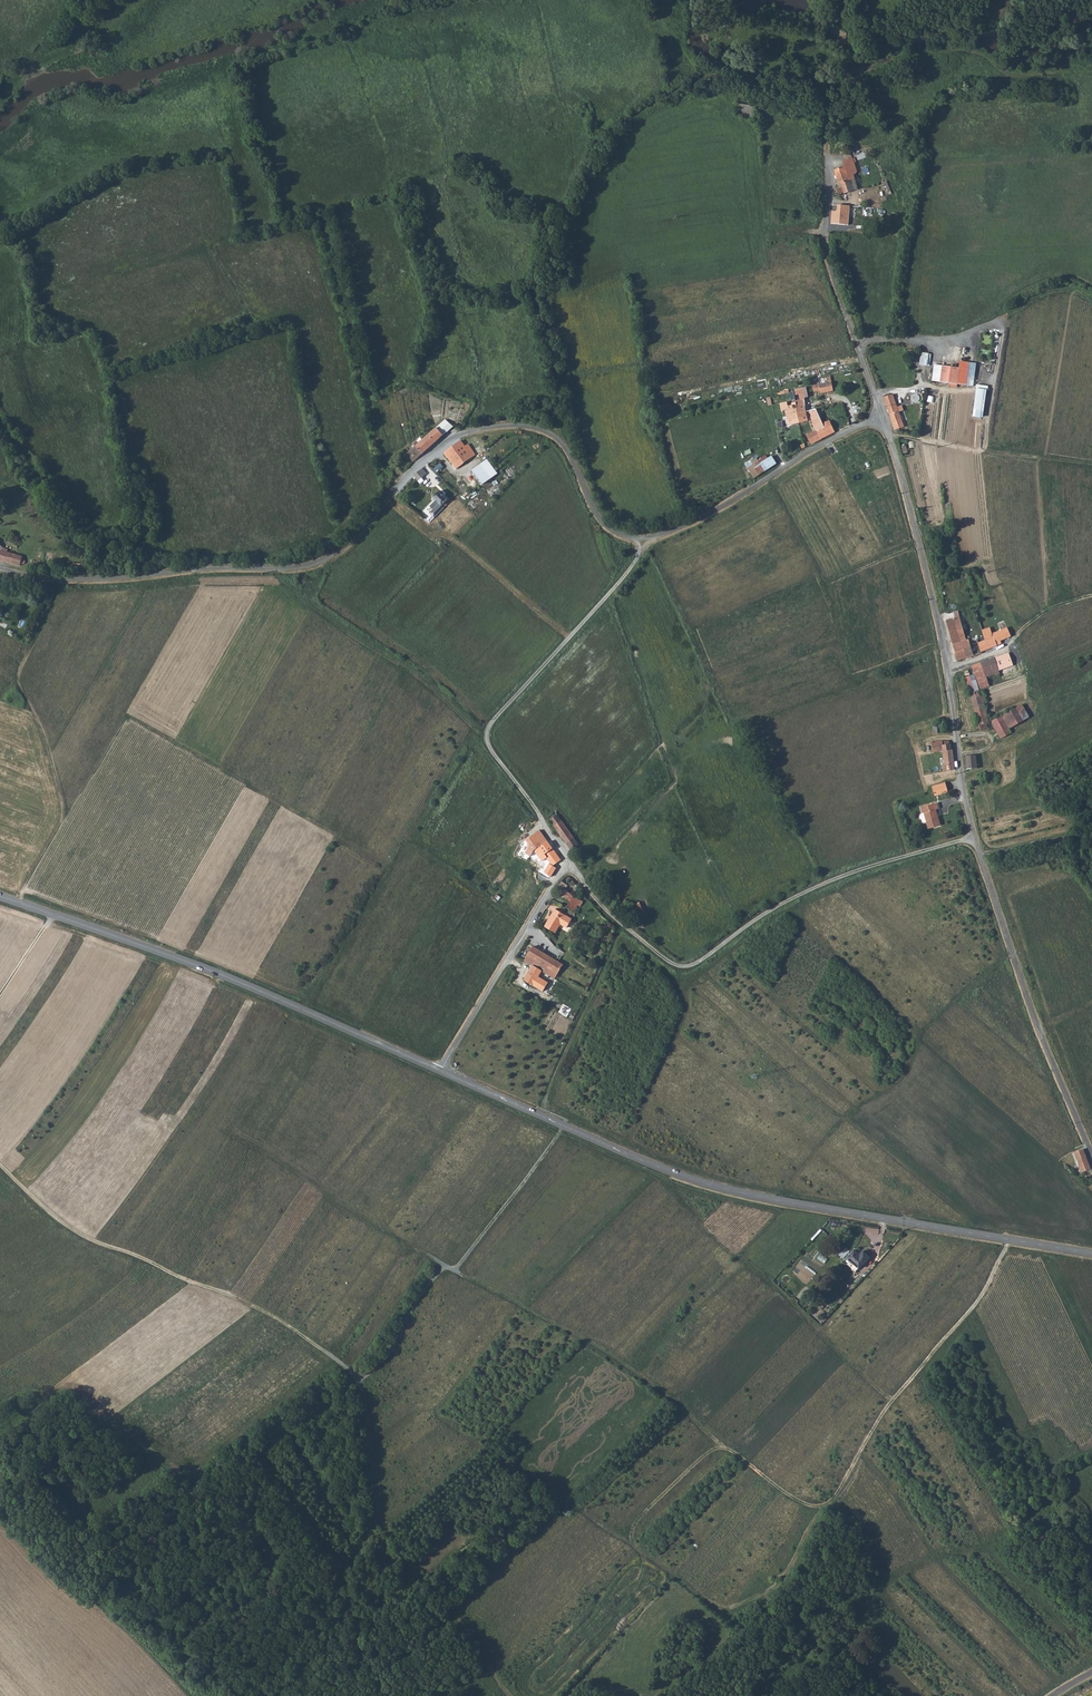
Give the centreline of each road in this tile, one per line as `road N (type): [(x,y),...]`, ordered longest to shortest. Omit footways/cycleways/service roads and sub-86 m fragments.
road 1 (track): [(455,1271),(607,1349),(754,1470),(820,1507),(891,1401),(981,1296),(1011,1240)]
road 2 (track): [(0,1166),(68,1227),(241,1300),(347,1366),(364,1397),(389,1532),(500,1685)]
road 3 (unclassified): [(643,538),(616,532),(600,518),(558,439),(511,425),(438,446),(348,543),(314,563),(68,579),(0,568)]
road 4 (secondary): [(442,1071),(727,1190),(1091,1254)]
road 5 (track): [(974,835),(813,888),(679,966),(594,897),(486,734)]
road 6 (unclassified): [(1091,1152),(1035,1020),(974,835),(948,669)]
road 7 (secondary): [(0,897),(217,973),(442,1071)]
road 8 (track): [(357,1379),(392,1348),(413,1302),(439,1273),(455,1271),(564,1126)]
road 9 (track): [(304,1010),(476,731)]
road 10 (unclassified): [(883,418),(826,250),(828,106)]
road 11 (unclassified): [(643,538),(704,516),(883,418)]
road 12 (track): [(476,731),(391,656),(314,609),(311,594),(328,557)]
road 13 (unclassified): [(948,669),(883,418)]
road 14 (track): [(486,734),(627,574),(643,538)]
road 15 (track): [(403,479),(385,456),(329,243)]
road 16 (unclassified): [(442,1071),(555,877),(572,862)]
road 17 (track): [(857,344),(942,342),(1050,292),(1091,301)]
road 18 (track): [(538,1115),(623,925)]
road 19 (track): [(1091,463),(890,438)]

